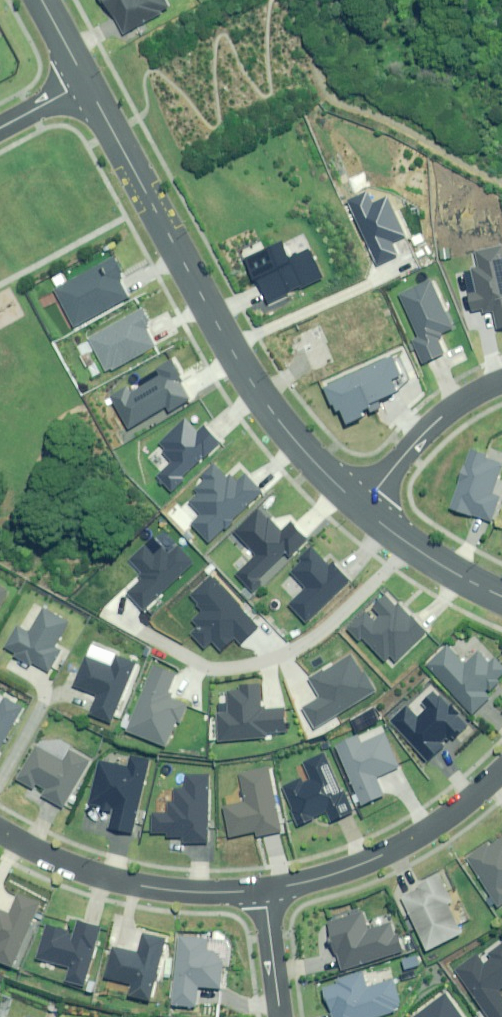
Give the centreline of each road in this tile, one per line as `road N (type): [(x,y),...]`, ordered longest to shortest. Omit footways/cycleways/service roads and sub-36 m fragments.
road 1 (tertiary): [(86,81),(244,371),(294,440),(359,506)]
road 2 (residential): [(0,831),(123,882),(264,890)]
road 3 (residential): [(264,890),(368,861),(443,819),(501,769)]
road 4 (residential): [(359,506),(433,423),(501,381)]
road 5 (tertiary): [(359,506),(501,596)]
road 6 (residential): [(264,890),(281,1016)]

